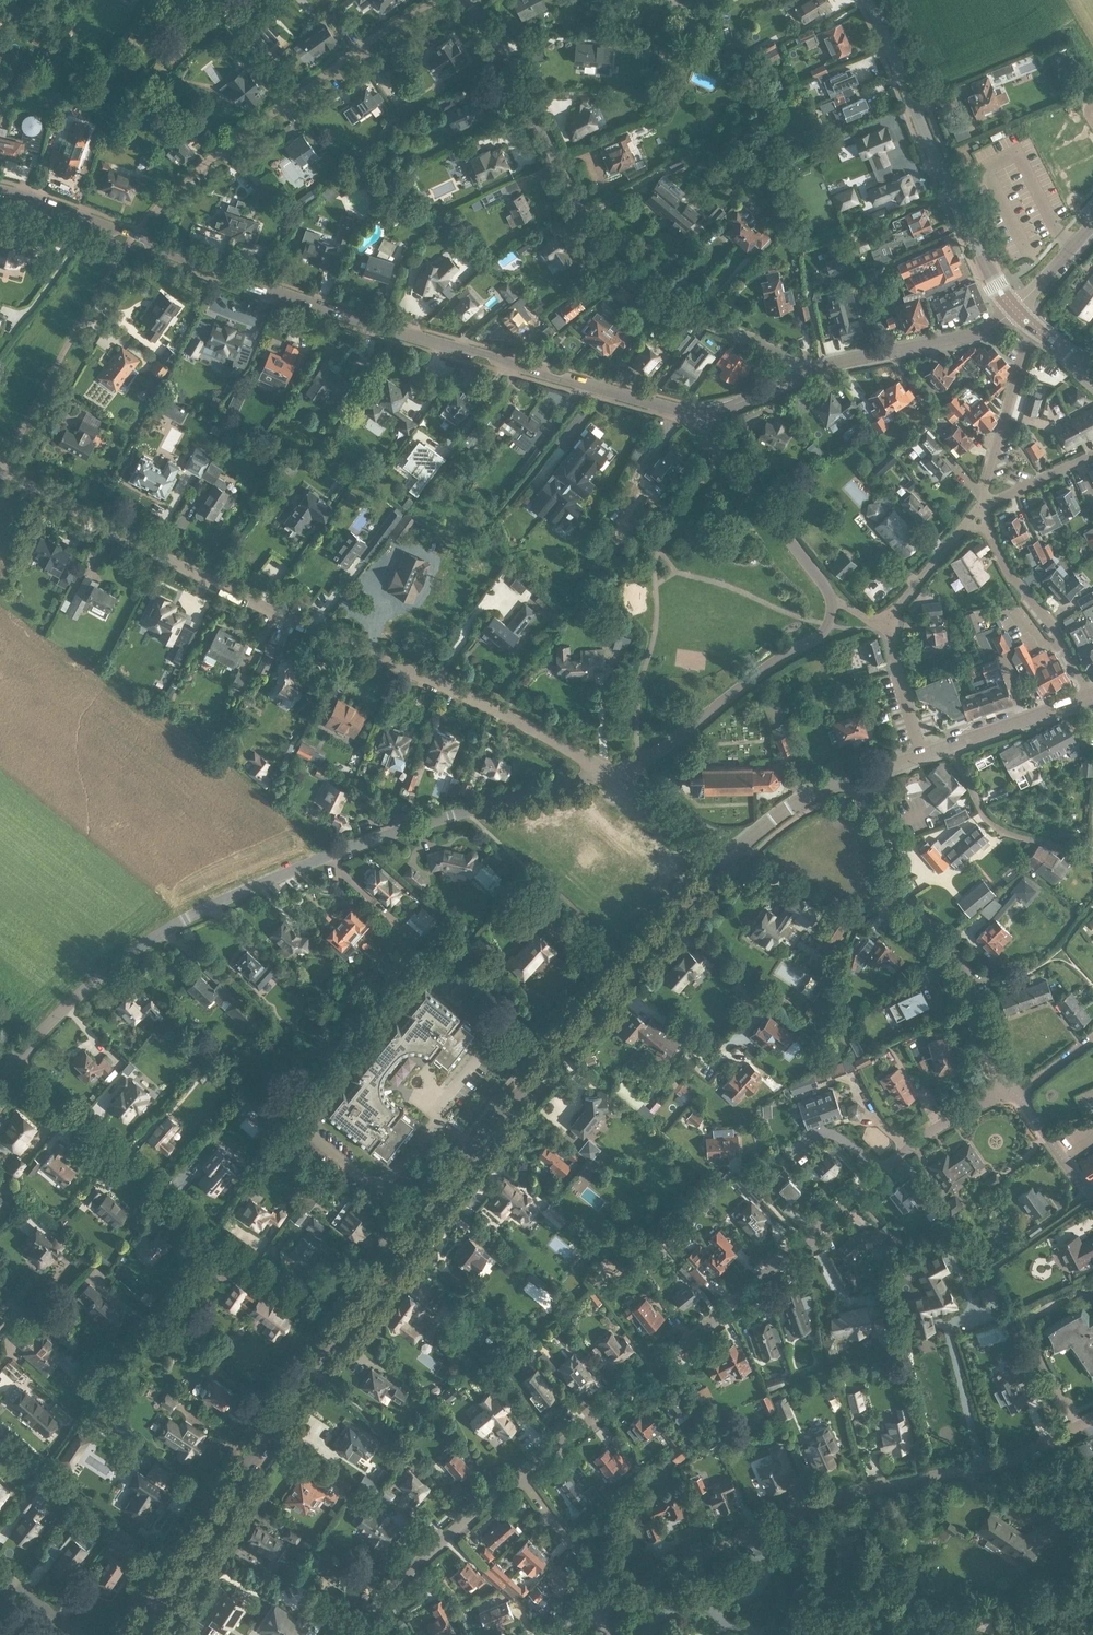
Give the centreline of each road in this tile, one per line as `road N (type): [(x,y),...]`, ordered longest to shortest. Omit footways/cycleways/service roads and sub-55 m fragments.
road 1 (secondary): [(705,415),(446,346),(0,191)]
road 2 (residential): [(7,1069),(94,979),(214,901),(356,844),(606,772)]
road 3 (residential): [(606,772),(521,723),(292,620),(2,473)]
road 4 (residential): [(519,1474),(939,1122),(1004,1086)]
road 5 (secondary): [(341,1328),(473,1148),(721,862)]
road 6 (residential): [(603,1586),(754,1525),(995,1458),(1092,1411)]
road 7 (residential): [(784,356),(631,282),(598,246),(467,0)]
road 8 (residential): [(341,1328),(7,1069)]
road 9 (residential): [(142,224),(220,148),(439,0)]
road 10 (secondary): [(133,1634),(341,1328)]
road 11 (residential): [(1004,1086),(960,962),(897,889),(880,821),(850,779)]
road 12 (secondary): [(1013,310),(934,155),(870,0)]
road 13 (residential): [(606,772),(666,745),(778,658),(820,635),(830,599)]
road 14 (residential): [(2,473),(122,251)]
road 15 (residential): [(355,1634),(452,1525),(519,1474)]
road 16 (secondary): [(804,375),(965,335),(1013,310)]
road 17 (residential): [(1091,696),(1006,568),(982,509)]
road 18 (residential): [(830,599),(709,434)]
road 19 (residential): [(949,745),(985,818),(1092,858)]
road 20 (residential): [(982,509),(1035,327)]
road 21 (secondary): [(721,862),(798,801),(850,779)]
road 22 (secondary): [(949,745),(1091,696)]
road 23 (residential): [(721,862),(606,772)]
road 24 (residential): [(982,509),(887,618)]
road 25 (residential): [(922,755),(887,618)]
road 26 (residential): [(603,1586),(519,1474)]
road 27 (residential): [(982,509),(1092,454)]

